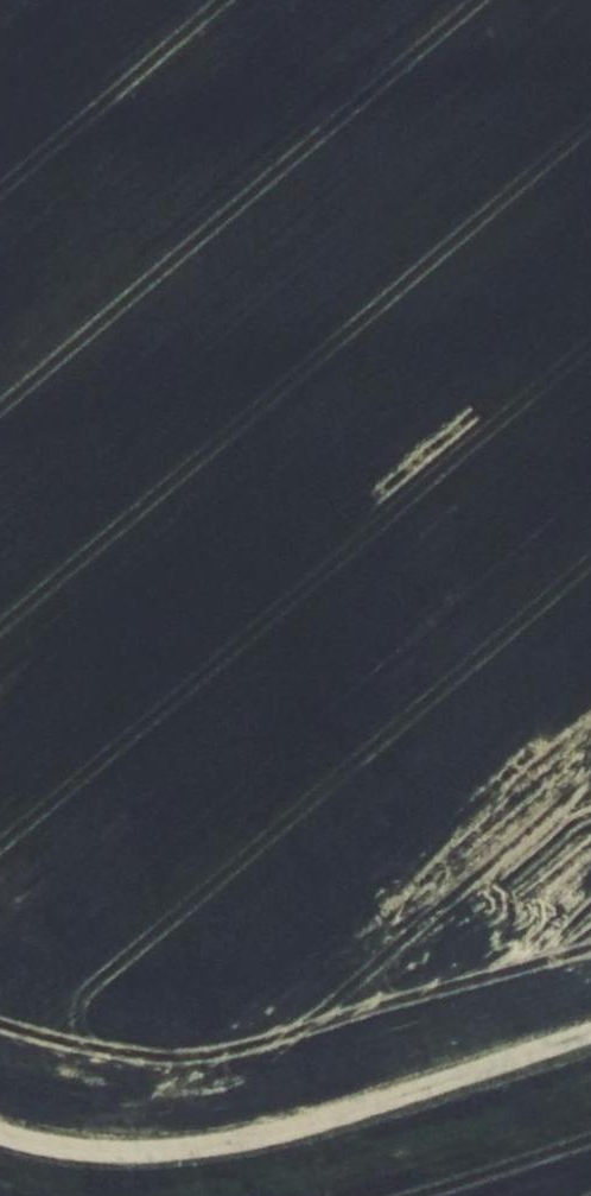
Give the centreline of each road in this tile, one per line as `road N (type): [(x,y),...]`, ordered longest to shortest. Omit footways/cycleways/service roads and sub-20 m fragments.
road 1 (track): [(590,1031),(338,1113),(205,1144),(92,1151),(0,1132)]

